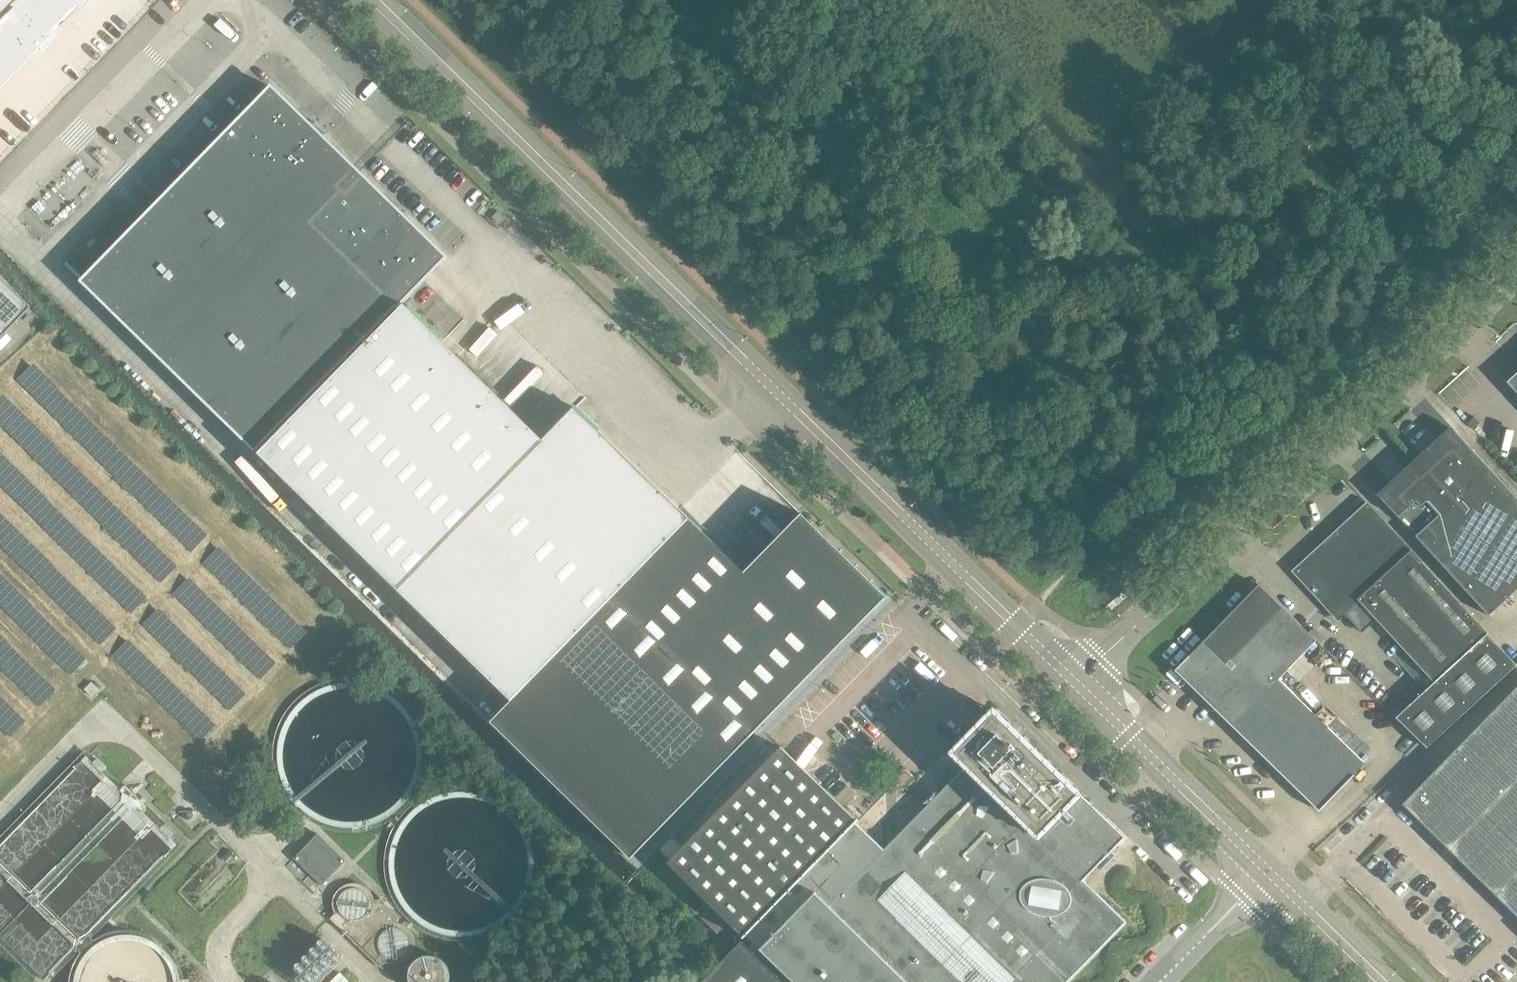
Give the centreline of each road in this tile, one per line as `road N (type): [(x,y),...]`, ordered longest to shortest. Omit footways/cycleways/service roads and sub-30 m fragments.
road 1 (tertiary): [(1075,683),(368,0)]
road 2 (unclassified): [(1075,683),(1516,274)]
road 3 (tertiary): [(1264,870),(1075,683)]
road 4 (tertiary): [(1380,981),(1264,870)]
road 5 (unclassified): [(1155,981),(1264,870)]

